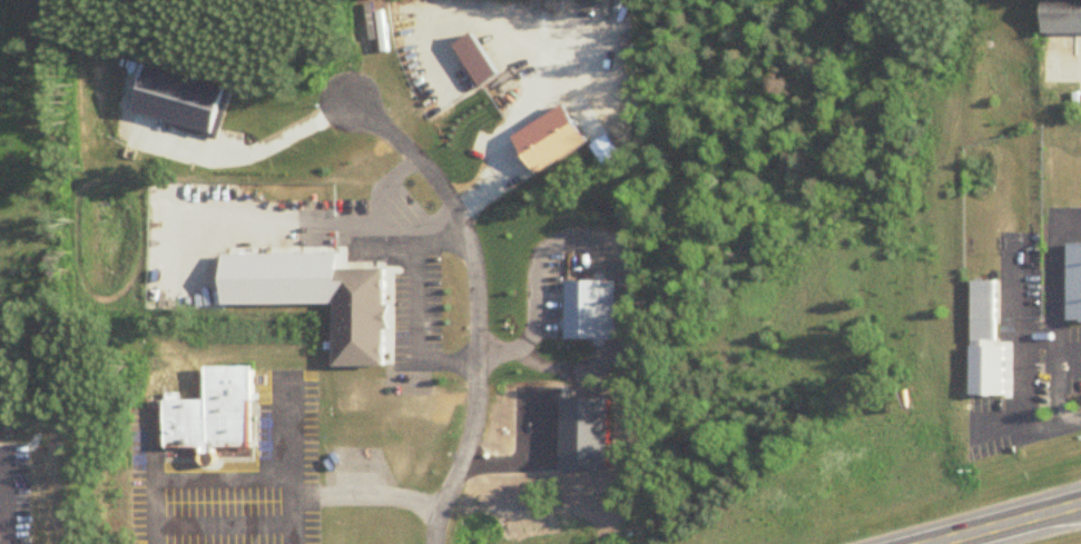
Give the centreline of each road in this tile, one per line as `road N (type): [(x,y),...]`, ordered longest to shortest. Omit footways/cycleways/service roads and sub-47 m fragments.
road 1 (secondary): [(935,543),(1080,504)]

